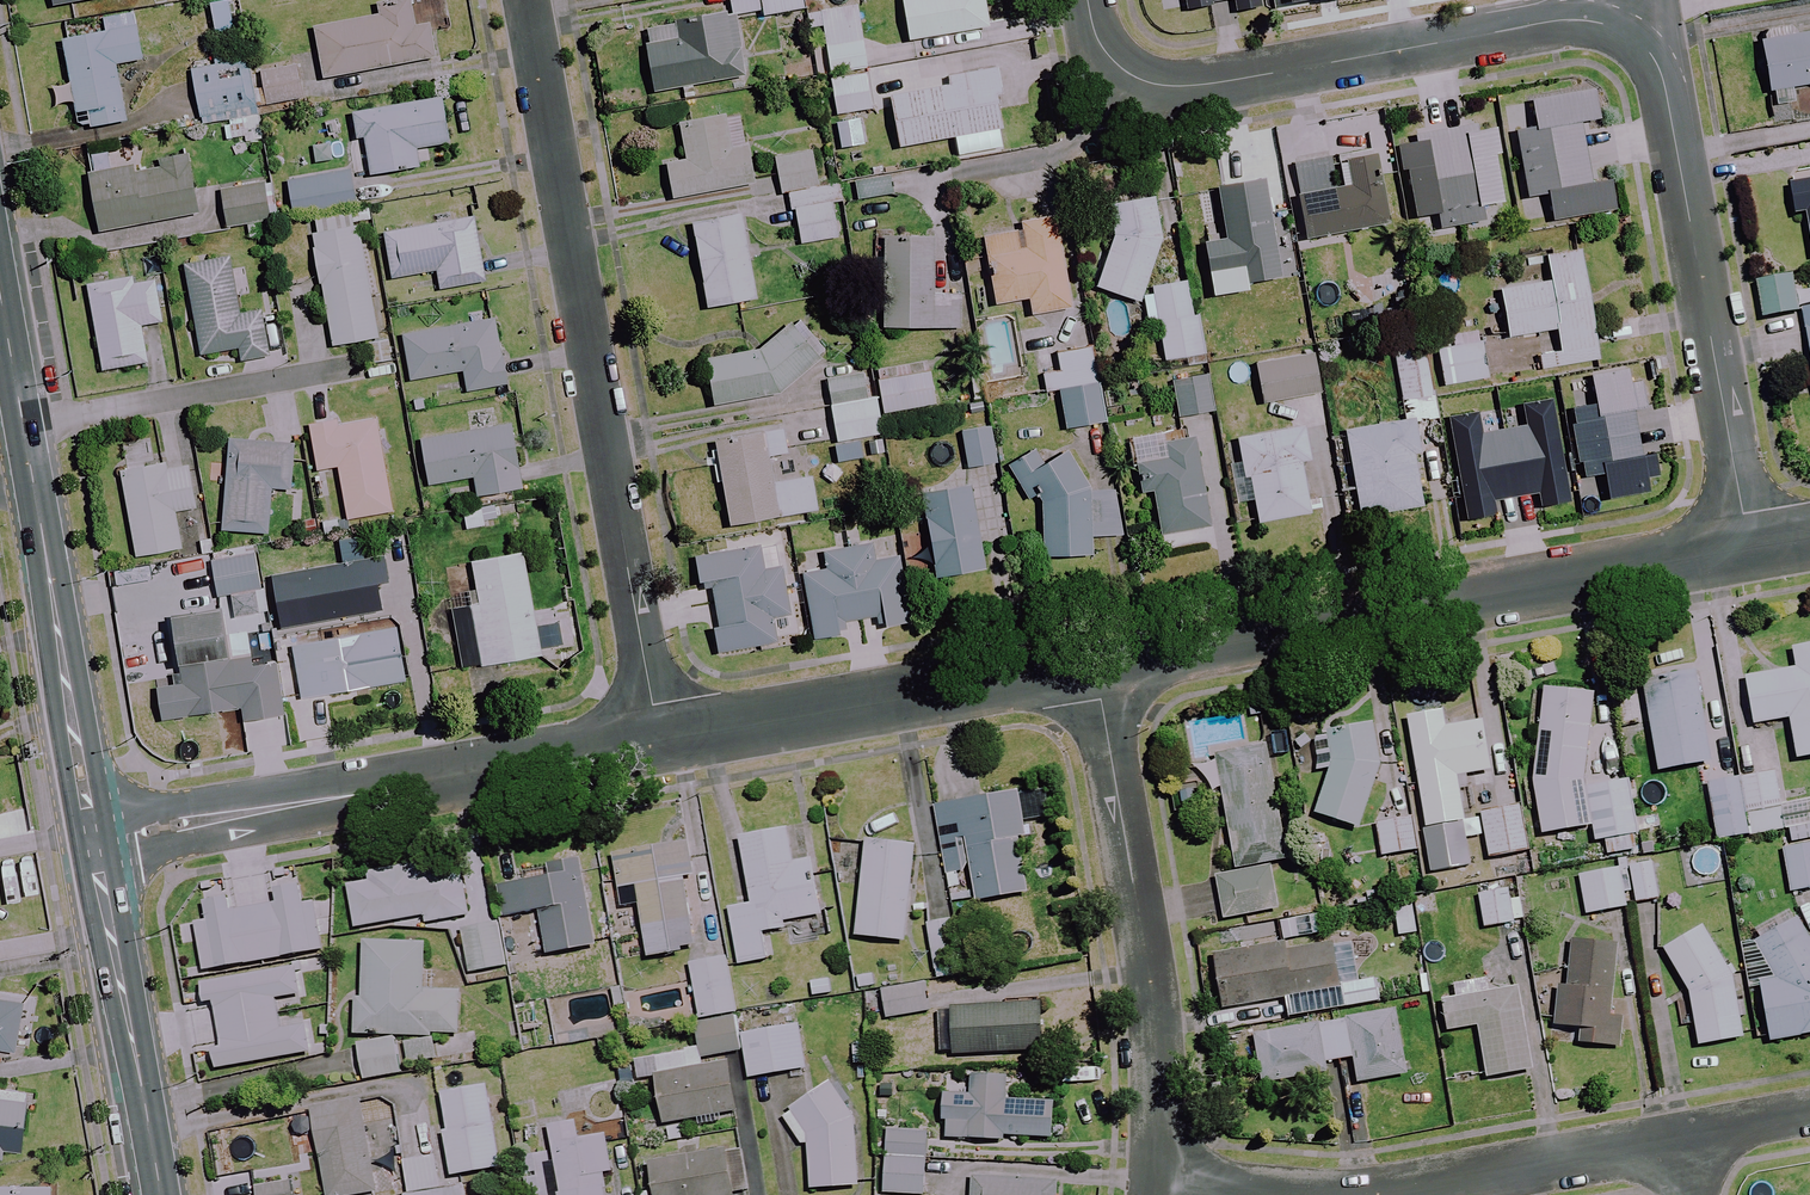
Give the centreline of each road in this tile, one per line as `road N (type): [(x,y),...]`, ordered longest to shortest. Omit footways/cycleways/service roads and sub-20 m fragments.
road 1 (residential): [(658,738),(526,0)]
road 2 (residential): [(1094,663),(1750,547)]
road 3 (residential): [(1620,29),(1553,21),(1190,89),(1145,82),(1110,58),(1085,0)]
road 4 (residential): [(93,842),(658,738)]
road 5 (residential): [(1750,547),(1664,86),(1654,59),(1620,29)]
road 6 (residential): [(1157,1176),(1156,1013),(1094,663)]
road 7 (residential): [(658,738),(1094,663)]
road 8 (tertiary): [(22,423),(93,842)]
road 9 (tertiary): [(93,842),(162,1194)]
road 10 (residential): [(347,366),(22,423)]
road 11 (residential): [(1378,1194),(1682,1141)]
road 12 (residential): [(1157,1176),(1312,1194)]
road 13 (residential): [(1682,1141),(1809,1116)]

